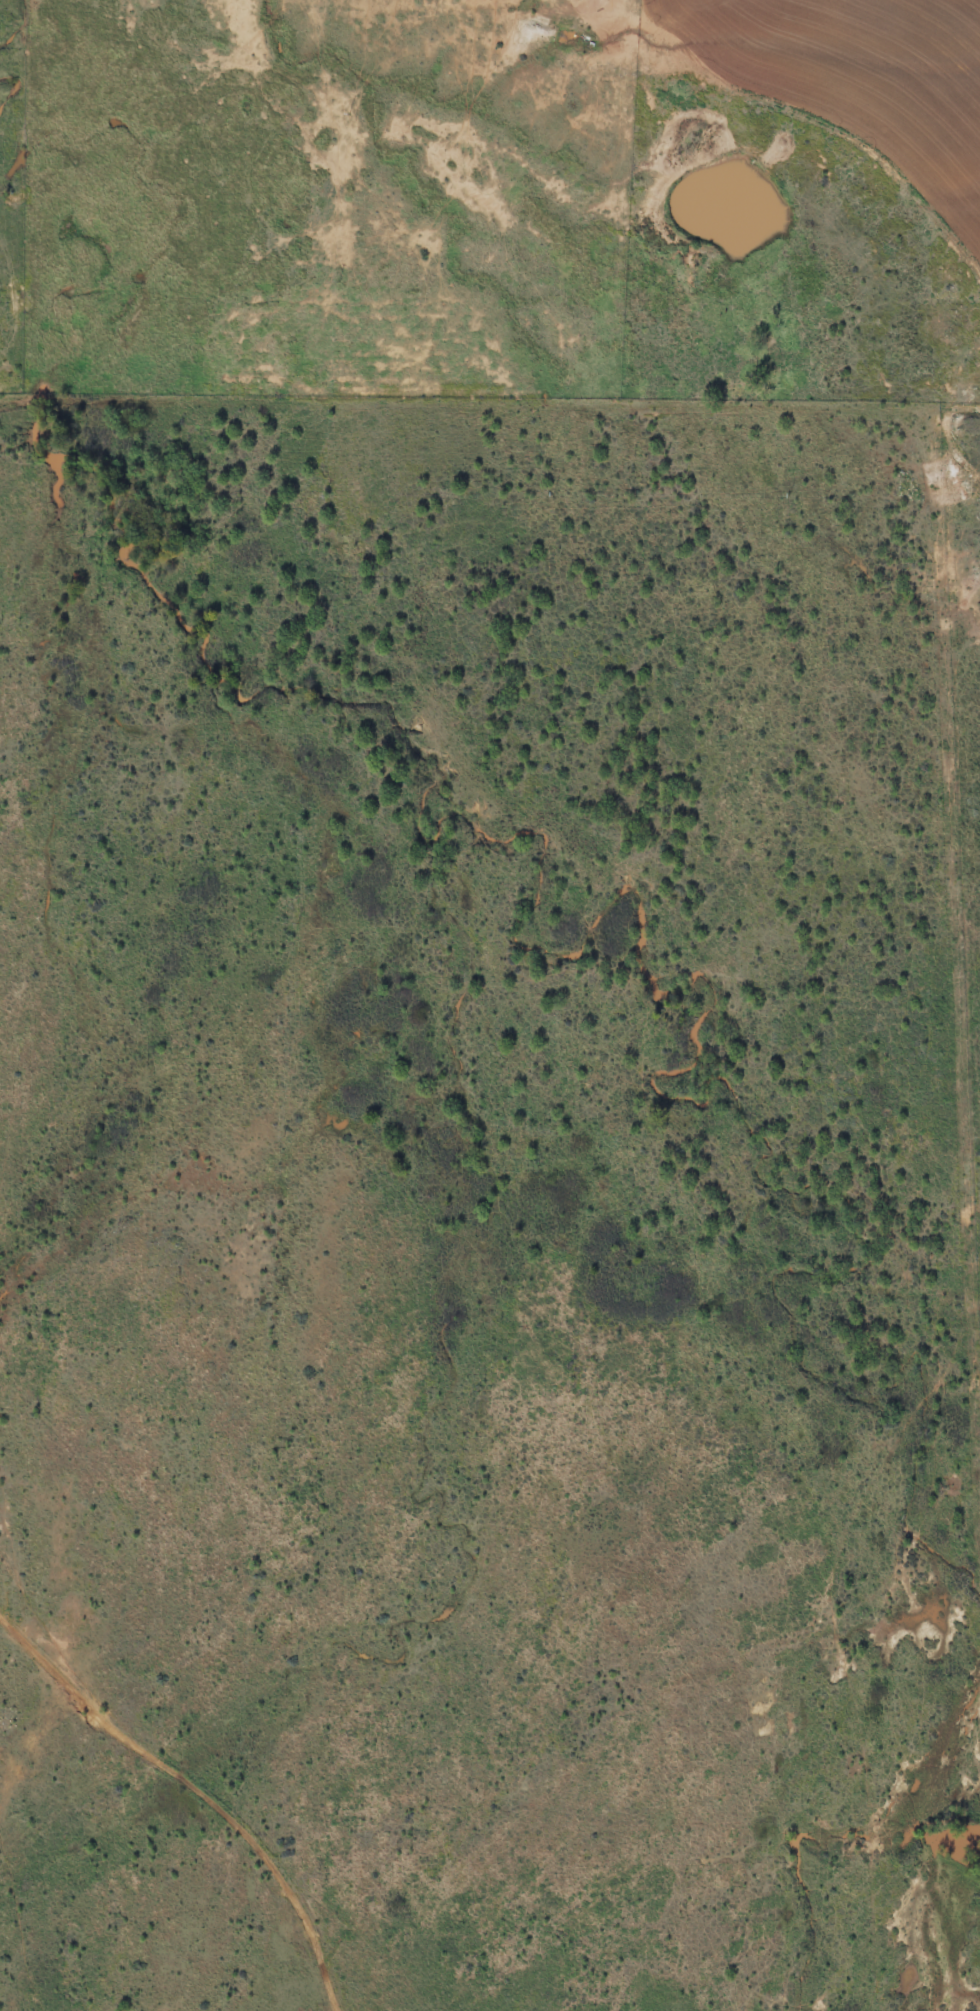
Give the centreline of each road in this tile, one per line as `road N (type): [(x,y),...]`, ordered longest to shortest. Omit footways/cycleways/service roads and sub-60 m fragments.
road 1 (residential): [(389,2010),(359,1953),(221,1810),(0,1659)]

